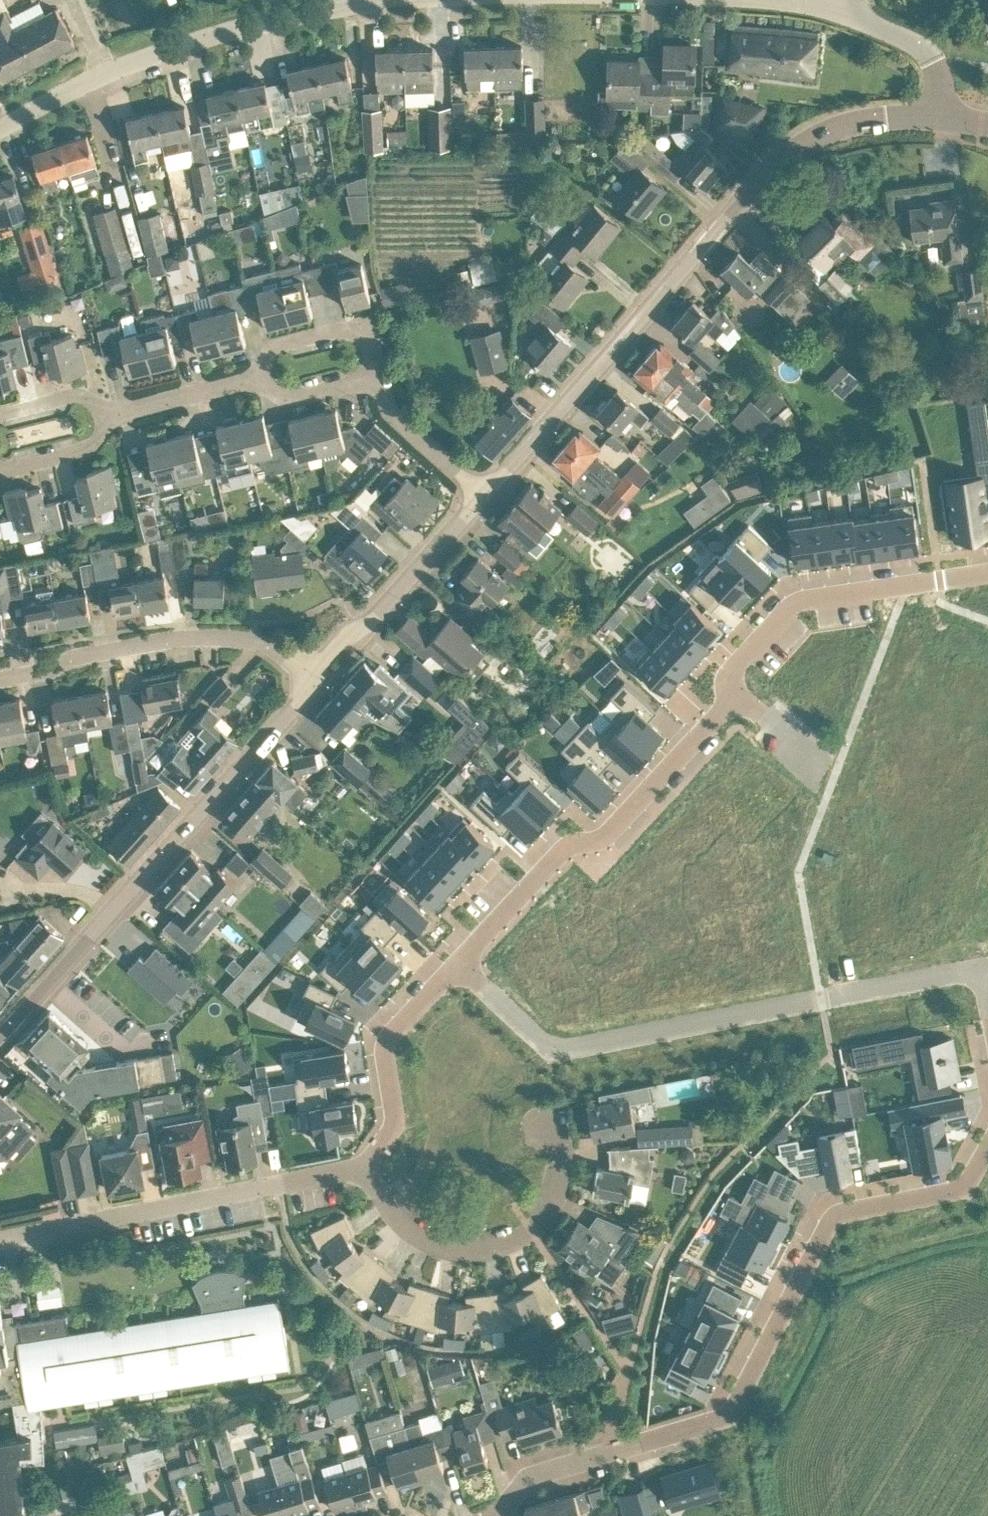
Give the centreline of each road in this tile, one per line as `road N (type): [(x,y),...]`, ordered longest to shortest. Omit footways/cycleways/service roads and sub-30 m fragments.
road 1 (residential): [(457,963),(562,849),(608,832),(735,694),(733,673),(791,607),(987,573)]
road 2 (residential): [(0,1238),(339,1171),(367,1176),(392,1213),(438,1246),(495,1247),(539,1224),(554,1198),(563,1139),(553,1124)]
road 3 (residential): [(503,1514),(524,1477),(730,1412),(837,1215),(965,1186),(987,1148)]
road 4 (tertiary): [(484,495),(773,164),(841,125),(939,118)]
road 5 (residential): [(982,969),(553,1046),(457,963)]
road 6 (tertiary): [(0,1035),(294,707),(311,675)]
road 7 (residential): [(0,128),(99,76),(203,39),(384,0)]
road 8 (residential): [(0,679),(191,637),(250,640),(311,675)]
road 9 (tertiary): [(311,675),(484,495)]
road 10 (residential): [(374,1156),(394,1128),(385,1050),(392,1033),(457,963)]
road 11 (residential): [(375,383),(370,340),(357,327),(283,342),(246,380)]
road 12 (residential): [(484,495),(393,417),(375,383)]
road 13 (unclassified): [(939,118),(929,57),(849,14)]
road 14 (residential): [(375,383),(353,379),(281,394),(246,380)]
road 15 (residential): [(123,410),(76,396),(0,415)]
road 16 (residential): [(246,380),(123,410)]

